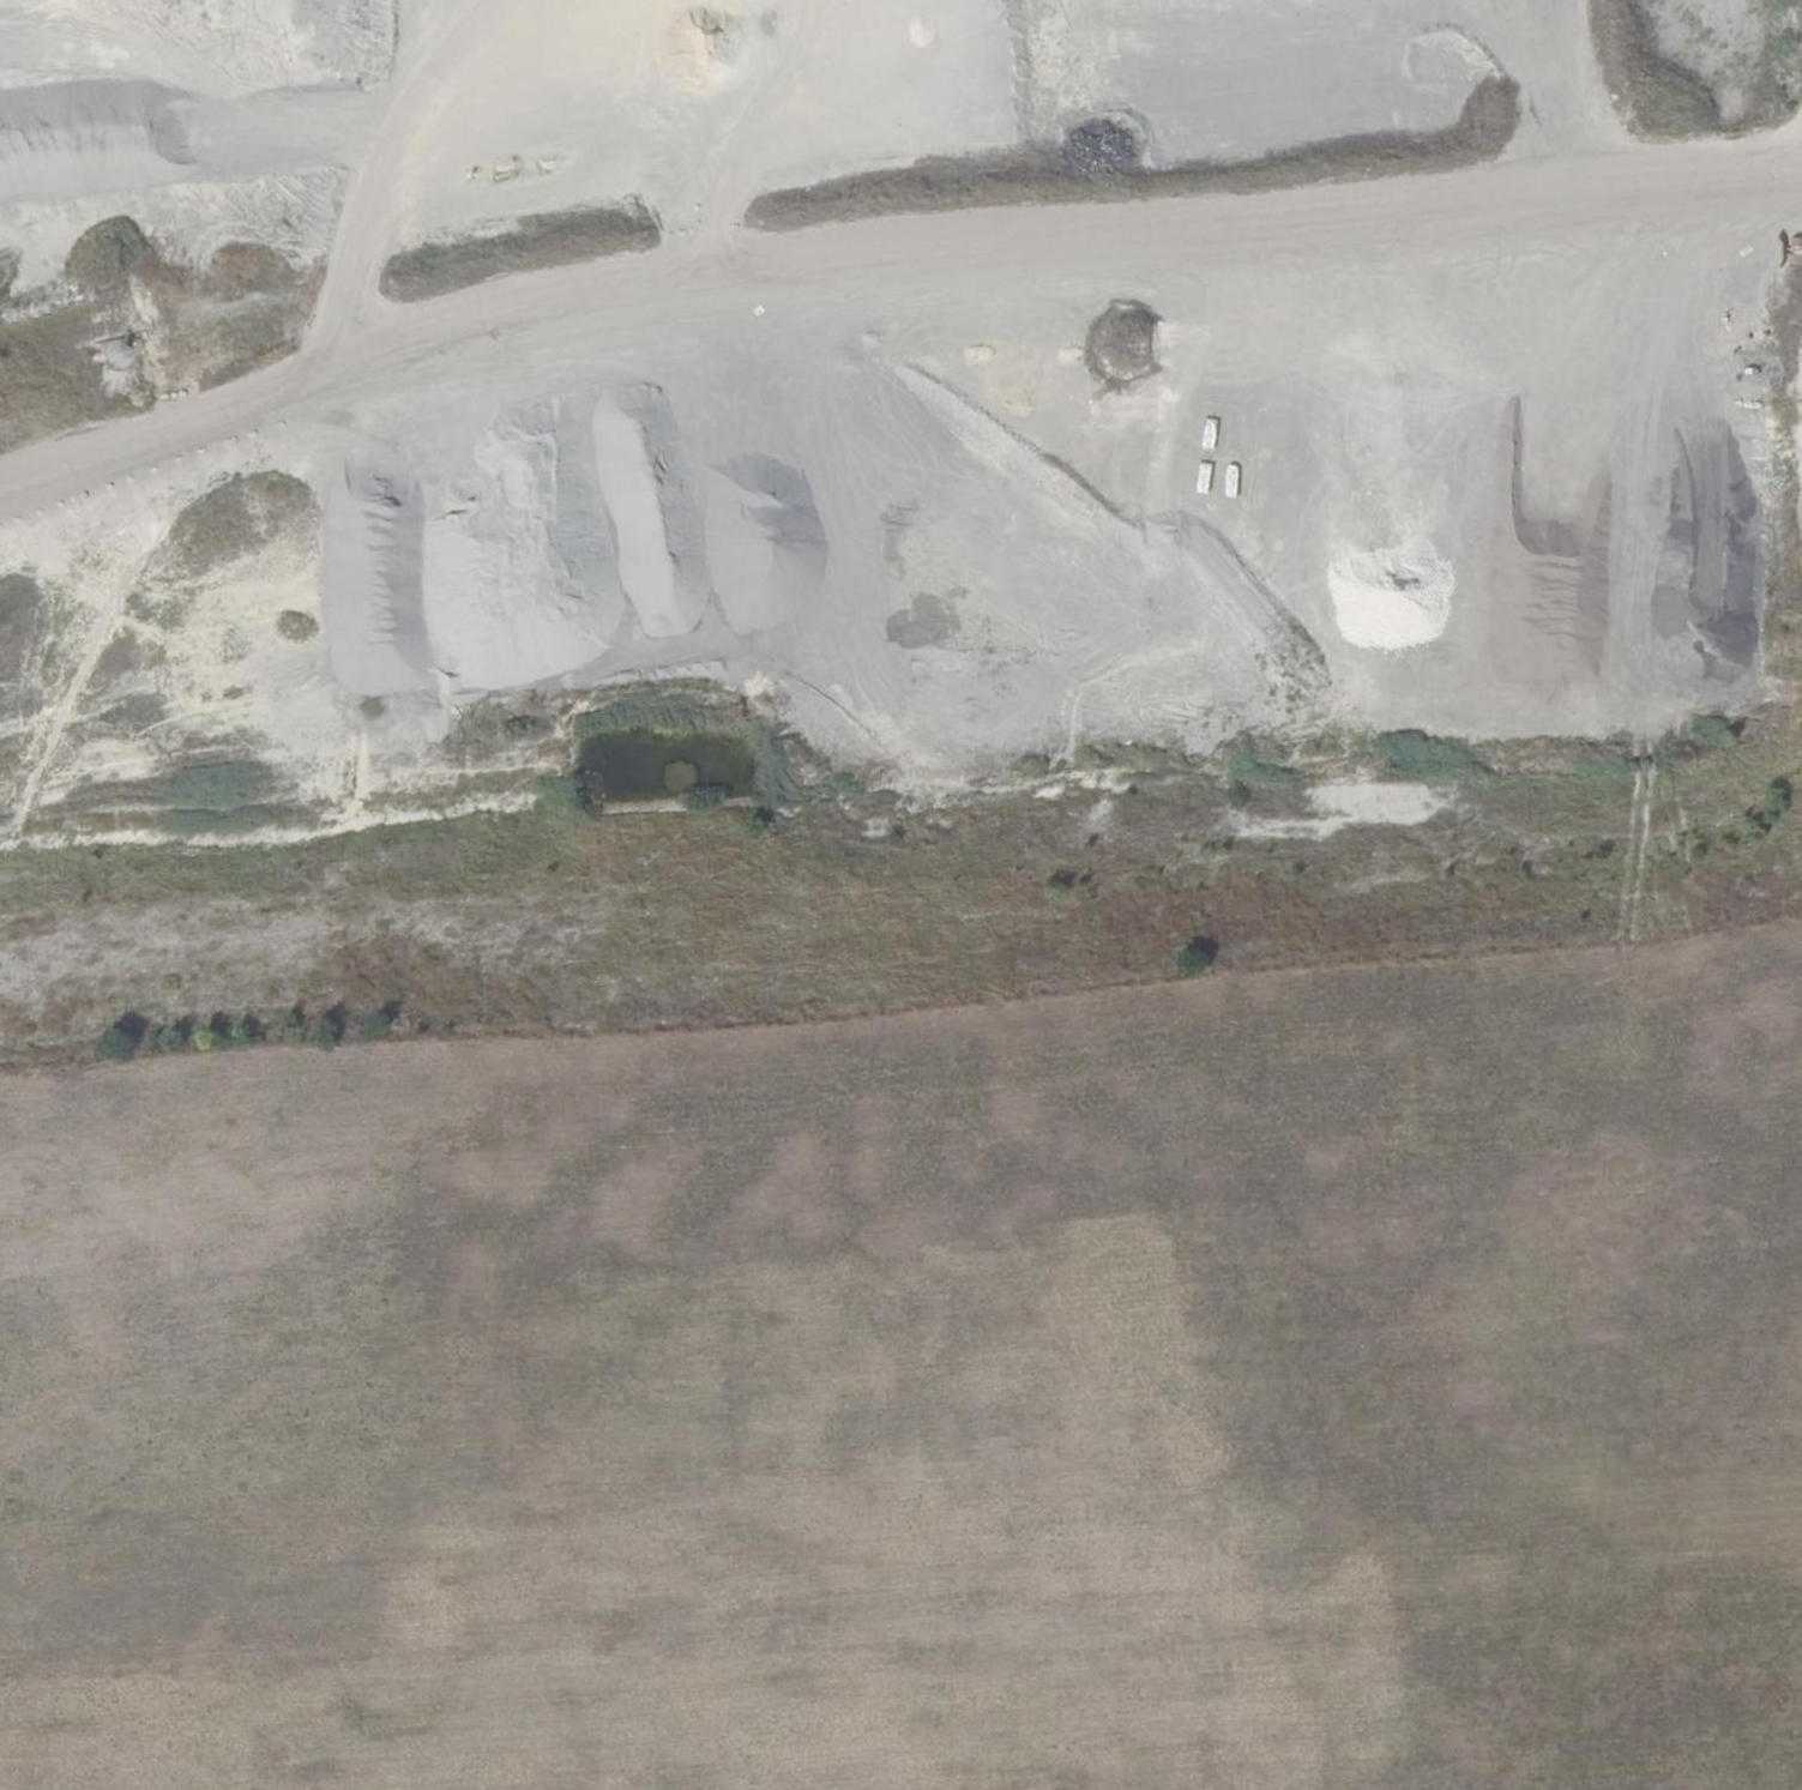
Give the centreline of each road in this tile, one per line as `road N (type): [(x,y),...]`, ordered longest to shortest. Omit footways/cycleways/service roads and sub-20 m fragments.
road 1 (track): [(0,507),(401,364),(780,275),(1697,192),(1801,189)]

